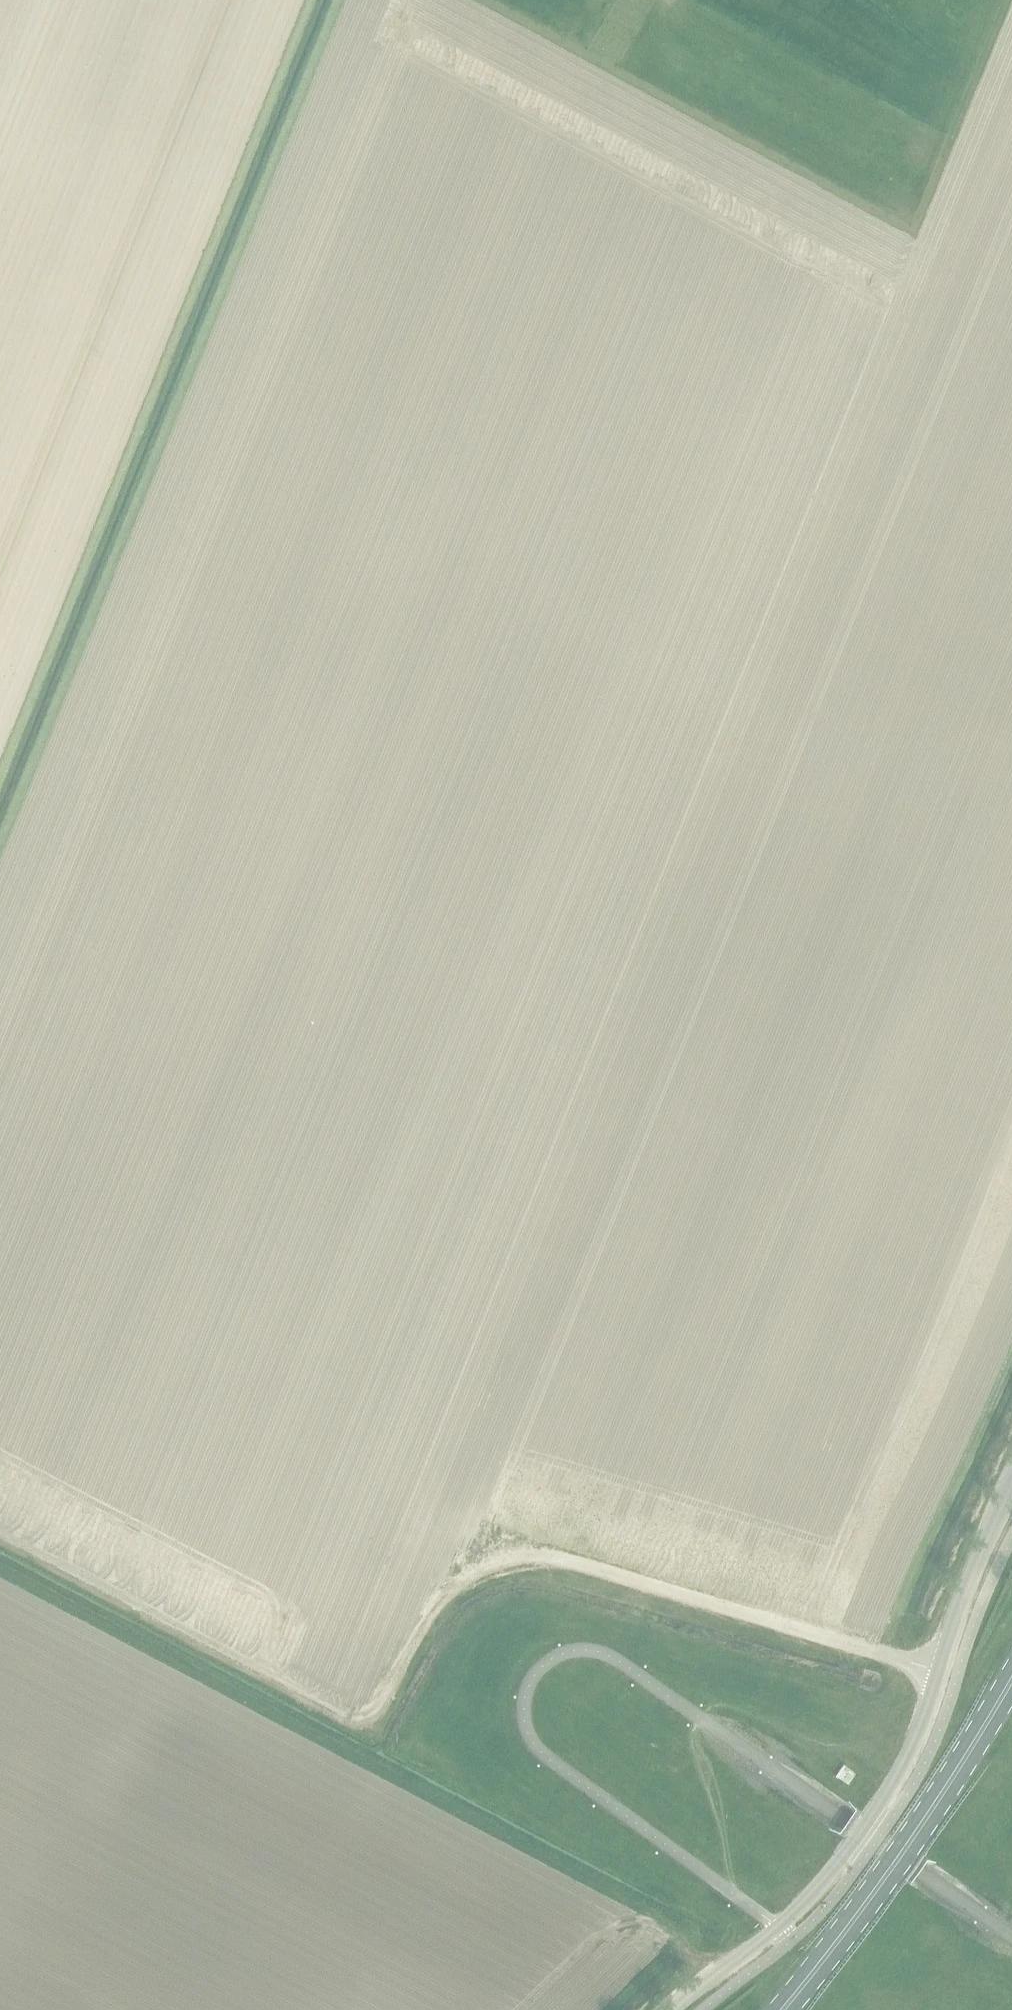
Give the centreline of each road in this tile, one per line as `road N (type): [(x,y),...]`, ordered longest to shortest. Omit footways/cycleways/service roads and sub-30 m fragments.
road 1 (unclassified): [(938,1672),(876,1811),(826,1878),(675,2009)]
road 2 (primary): [(1011,1677),(915,1833),(781,2009)]
road 3 (unclassified): [(938,1672),(560,1560)]
road 4 (unclassified): [(1011,1478),(938,1672)]

